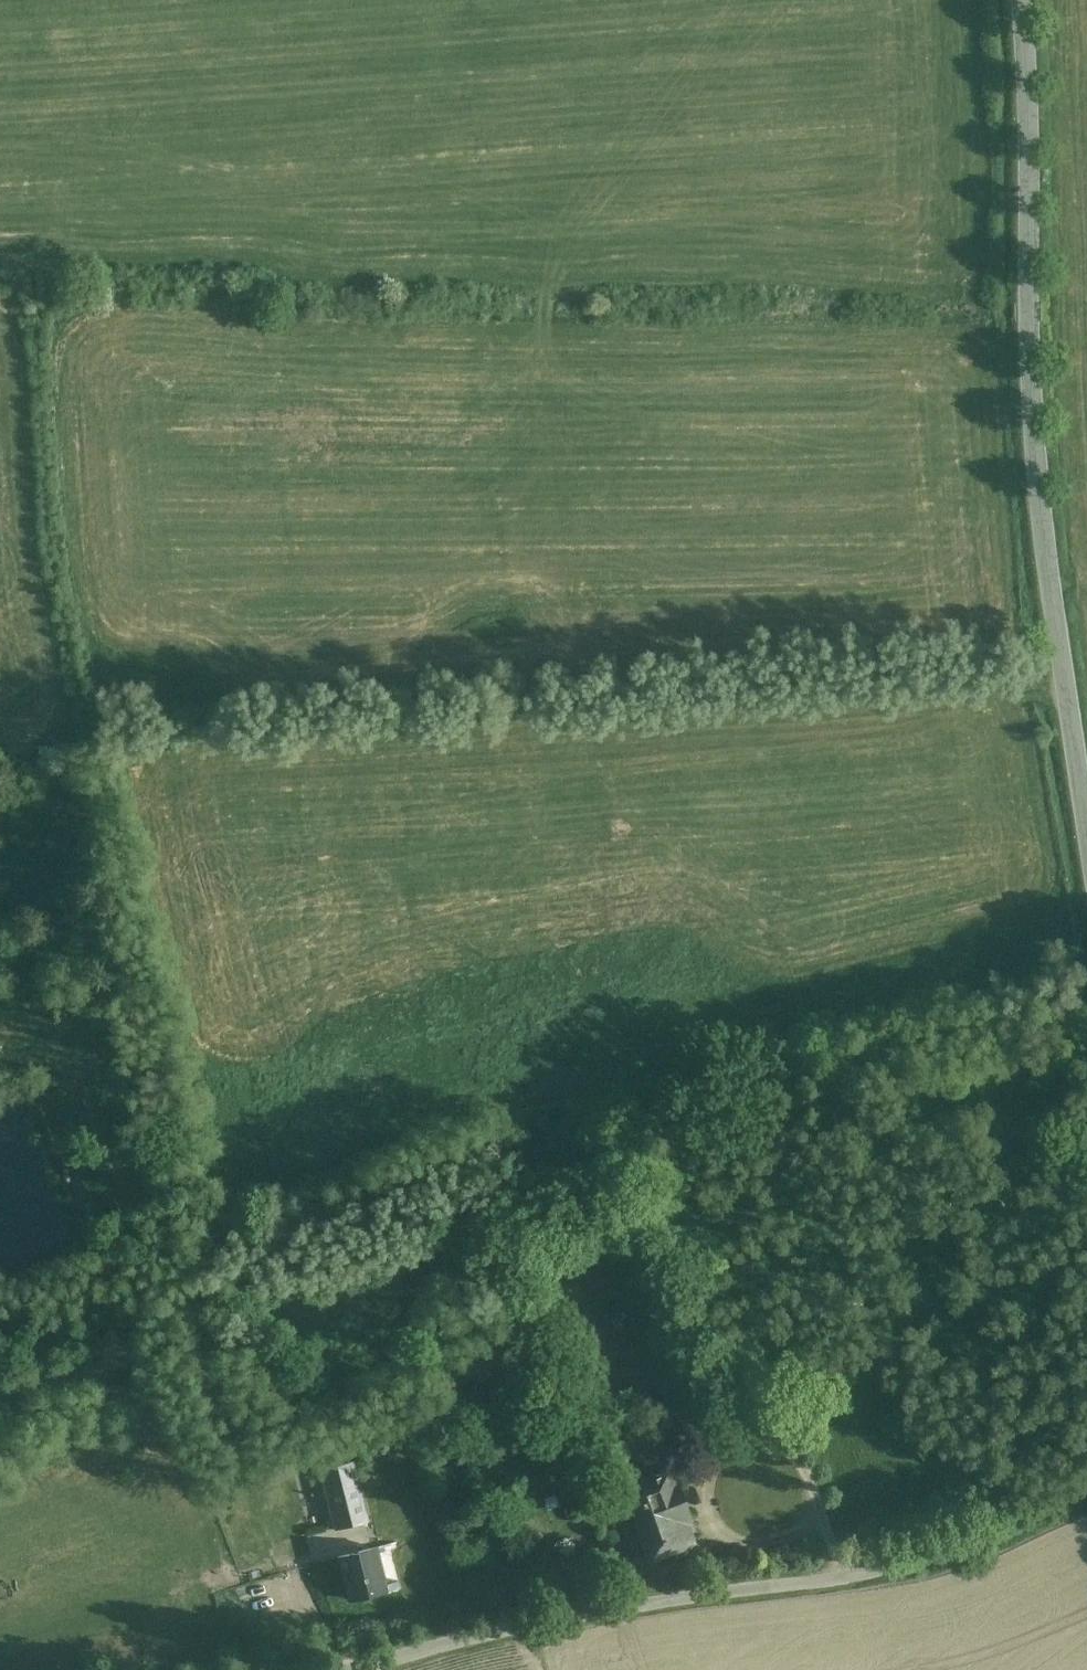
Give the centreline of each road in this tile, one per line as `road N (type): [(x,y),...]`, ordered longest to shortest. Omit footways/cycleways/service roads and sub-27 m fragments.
road 1 (unclassified): [(304,1669),(544,1600),(922,1568),(1086,1489)]
road 2 (tertiary): [(1028,0),(1034,378),(1086,784)]

